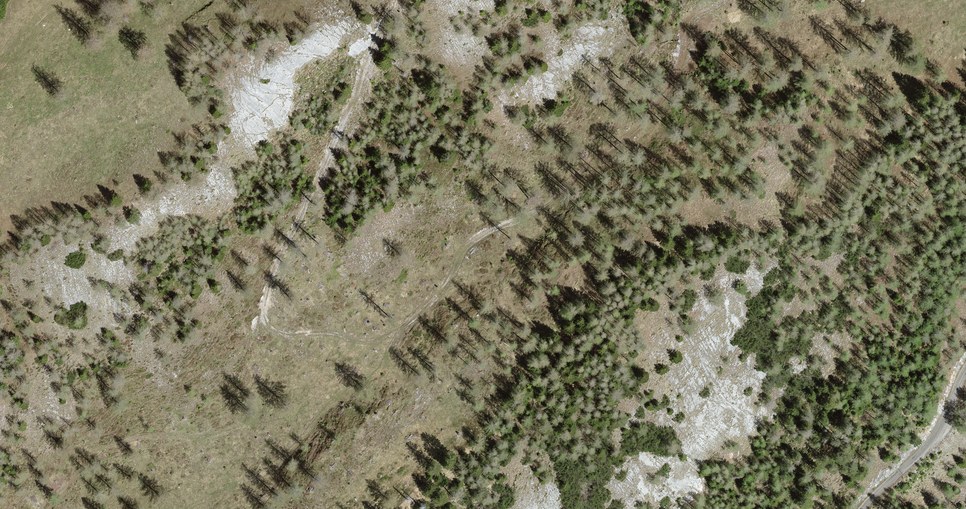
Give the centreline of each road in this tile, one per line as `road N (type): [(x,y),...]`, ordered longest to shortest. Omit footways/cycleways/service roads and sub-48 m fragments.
road 1 (track): [(716,0),(690,16),(683,67),(523,193),(429,305),(385,342),(269,331),(260,313),(397,0)]
road 2 (track): [(385,342),(368,375),(321,408),(277,464),(190,508)]
road 3 (track): [(860,508),(935,433),(965,368)]

